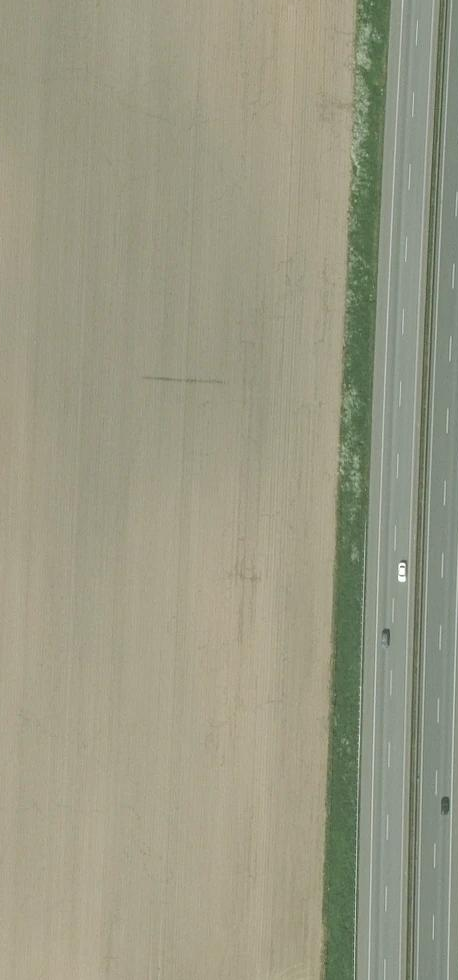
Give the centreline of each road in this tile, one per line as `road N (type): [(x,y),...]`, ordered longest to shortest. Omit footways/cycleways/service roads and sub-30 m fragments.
road 1 (motorway): [(414,0),(397,267),(379,979)]
road 2 (motorway): [(438,979),(457,241)]

